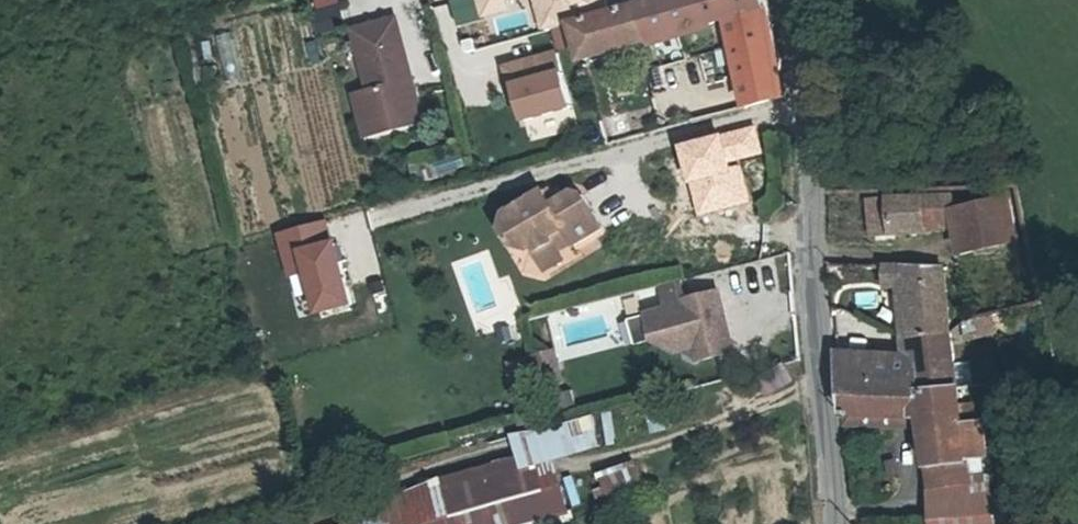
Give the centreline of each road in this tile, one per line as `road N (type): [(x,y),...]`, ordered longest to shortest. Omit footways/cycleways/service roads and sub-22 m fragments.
road 1 (residential): [(784,0),(805,127),(833,523)]

